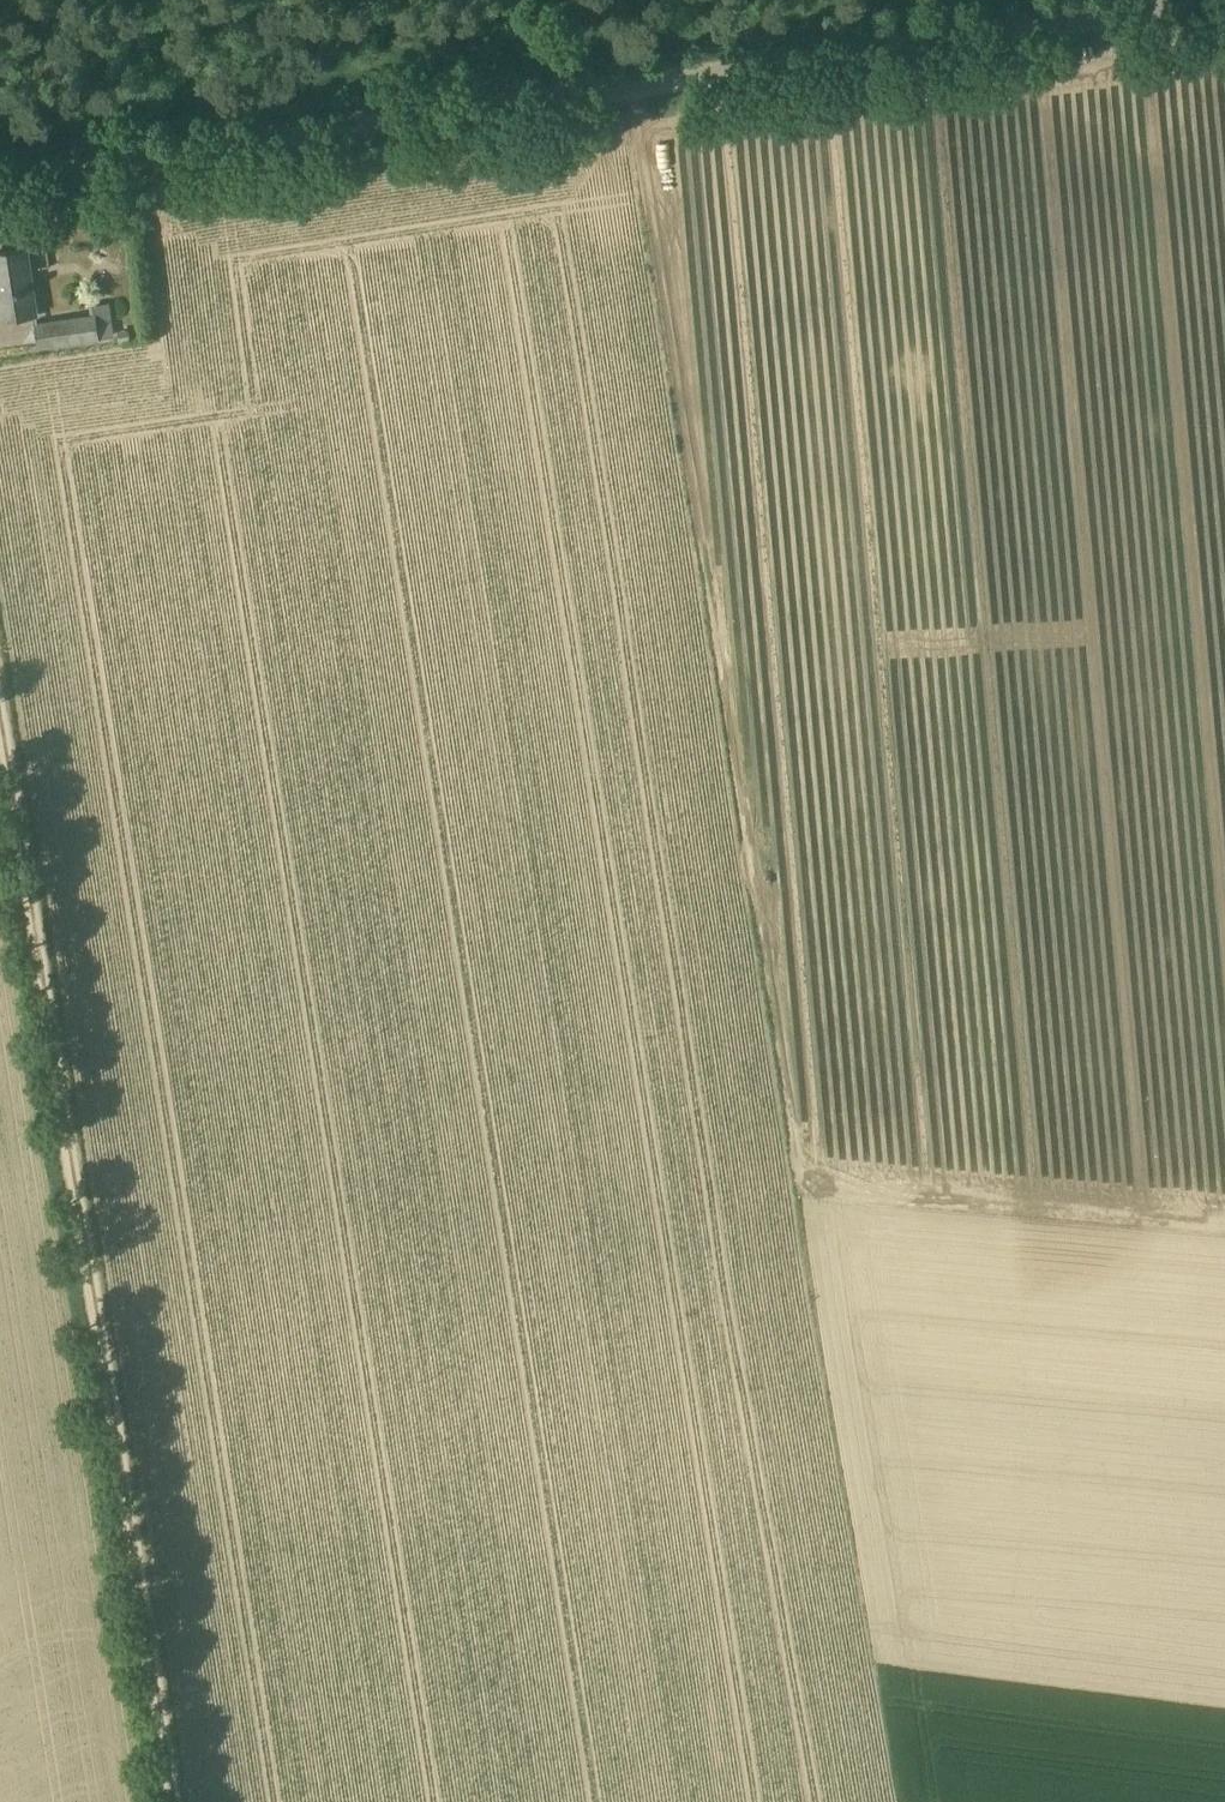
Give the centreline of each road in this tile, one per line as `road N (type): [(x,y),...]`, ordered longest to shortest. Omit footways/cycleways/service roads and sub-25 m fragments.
road 1 (unclassified): [(1201,0),(0,166)]
road 2 (track): [(166,1801),(0,766)]

